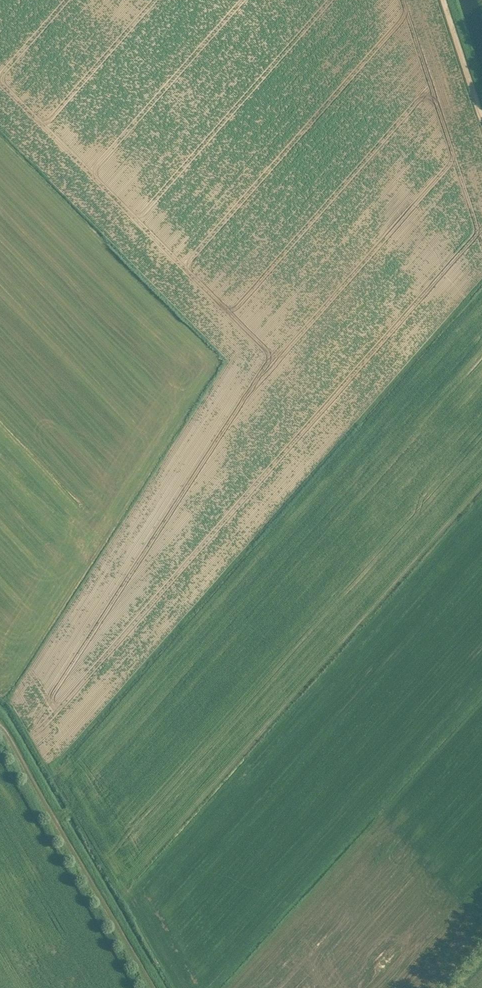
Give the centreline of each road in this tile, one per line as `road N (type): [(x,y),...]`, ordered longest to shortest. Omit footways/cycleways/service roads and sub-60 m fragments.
road 1 (track): [(0,732),(151,987)]
road 2 (track): [(443,0),(481,118)]

